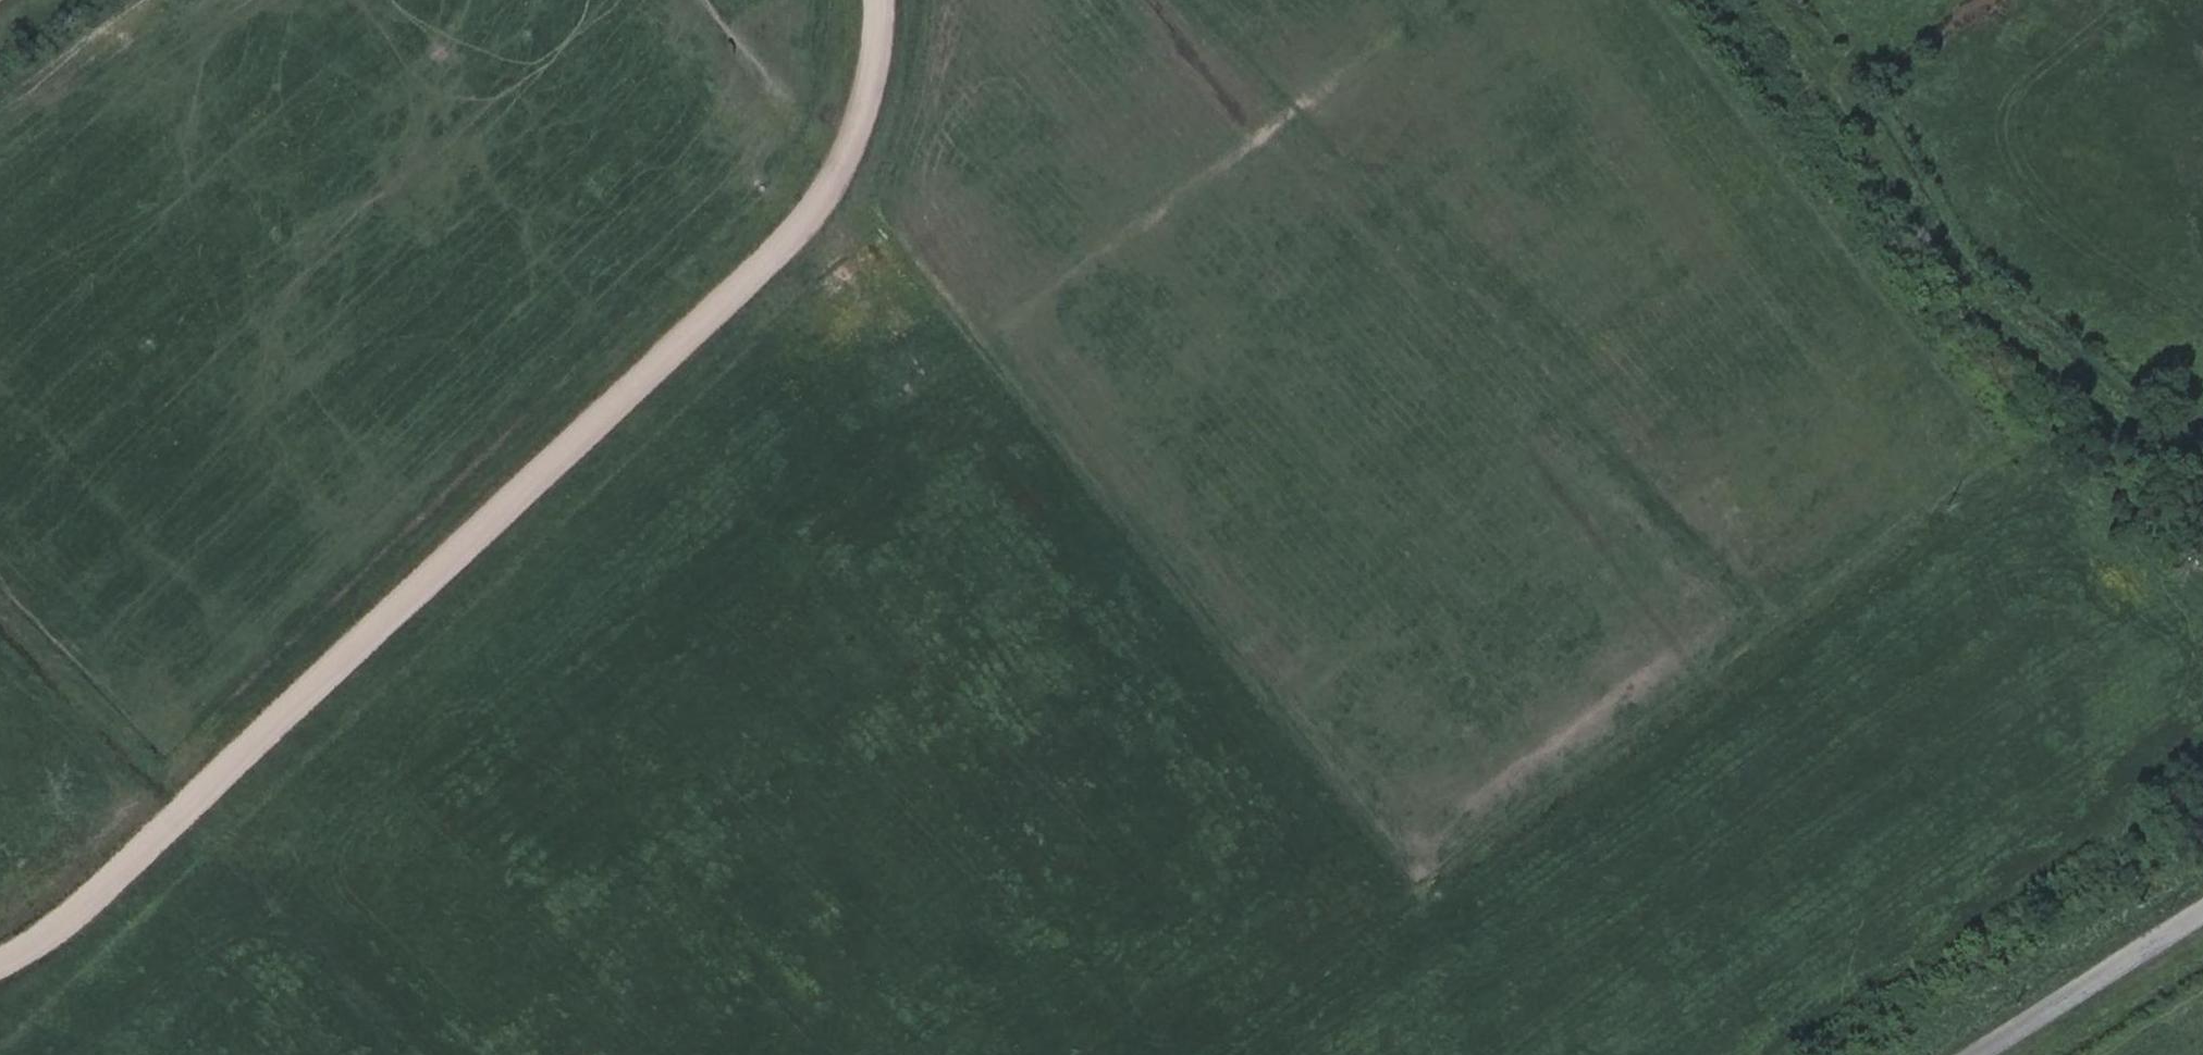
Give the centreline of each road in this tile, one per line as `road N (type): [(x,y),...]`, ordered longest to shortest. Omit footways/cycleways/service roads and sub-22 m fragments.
road 1 (unclassified): [(0,953),(51,933),(824,199),(876,59),(873,0)]
road 2 (unclassified): [(1987,1054),(2202,920)]

